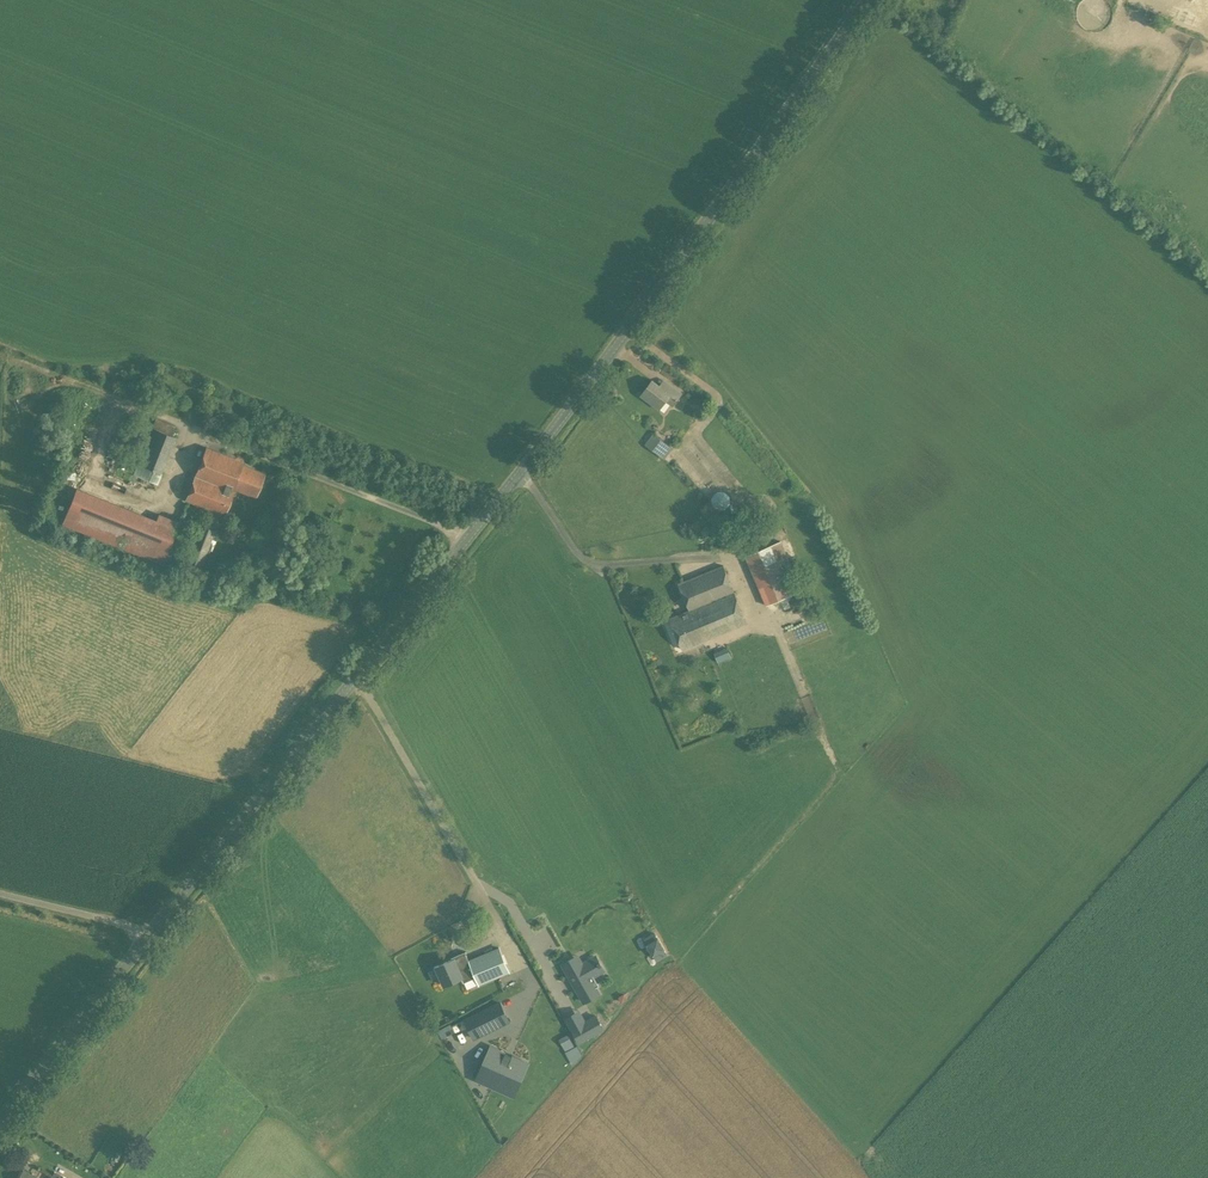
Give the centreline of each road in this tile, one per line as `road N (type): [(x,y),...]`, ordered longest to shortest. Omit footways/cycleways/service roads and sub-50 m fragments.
road 1 (unclassified): [(151,930),(470,533),(865,0)]
road 2 (unclassified): [(0,1119),(151,930)]
road 3 (unclassified): [(151,930),(0,889)]

